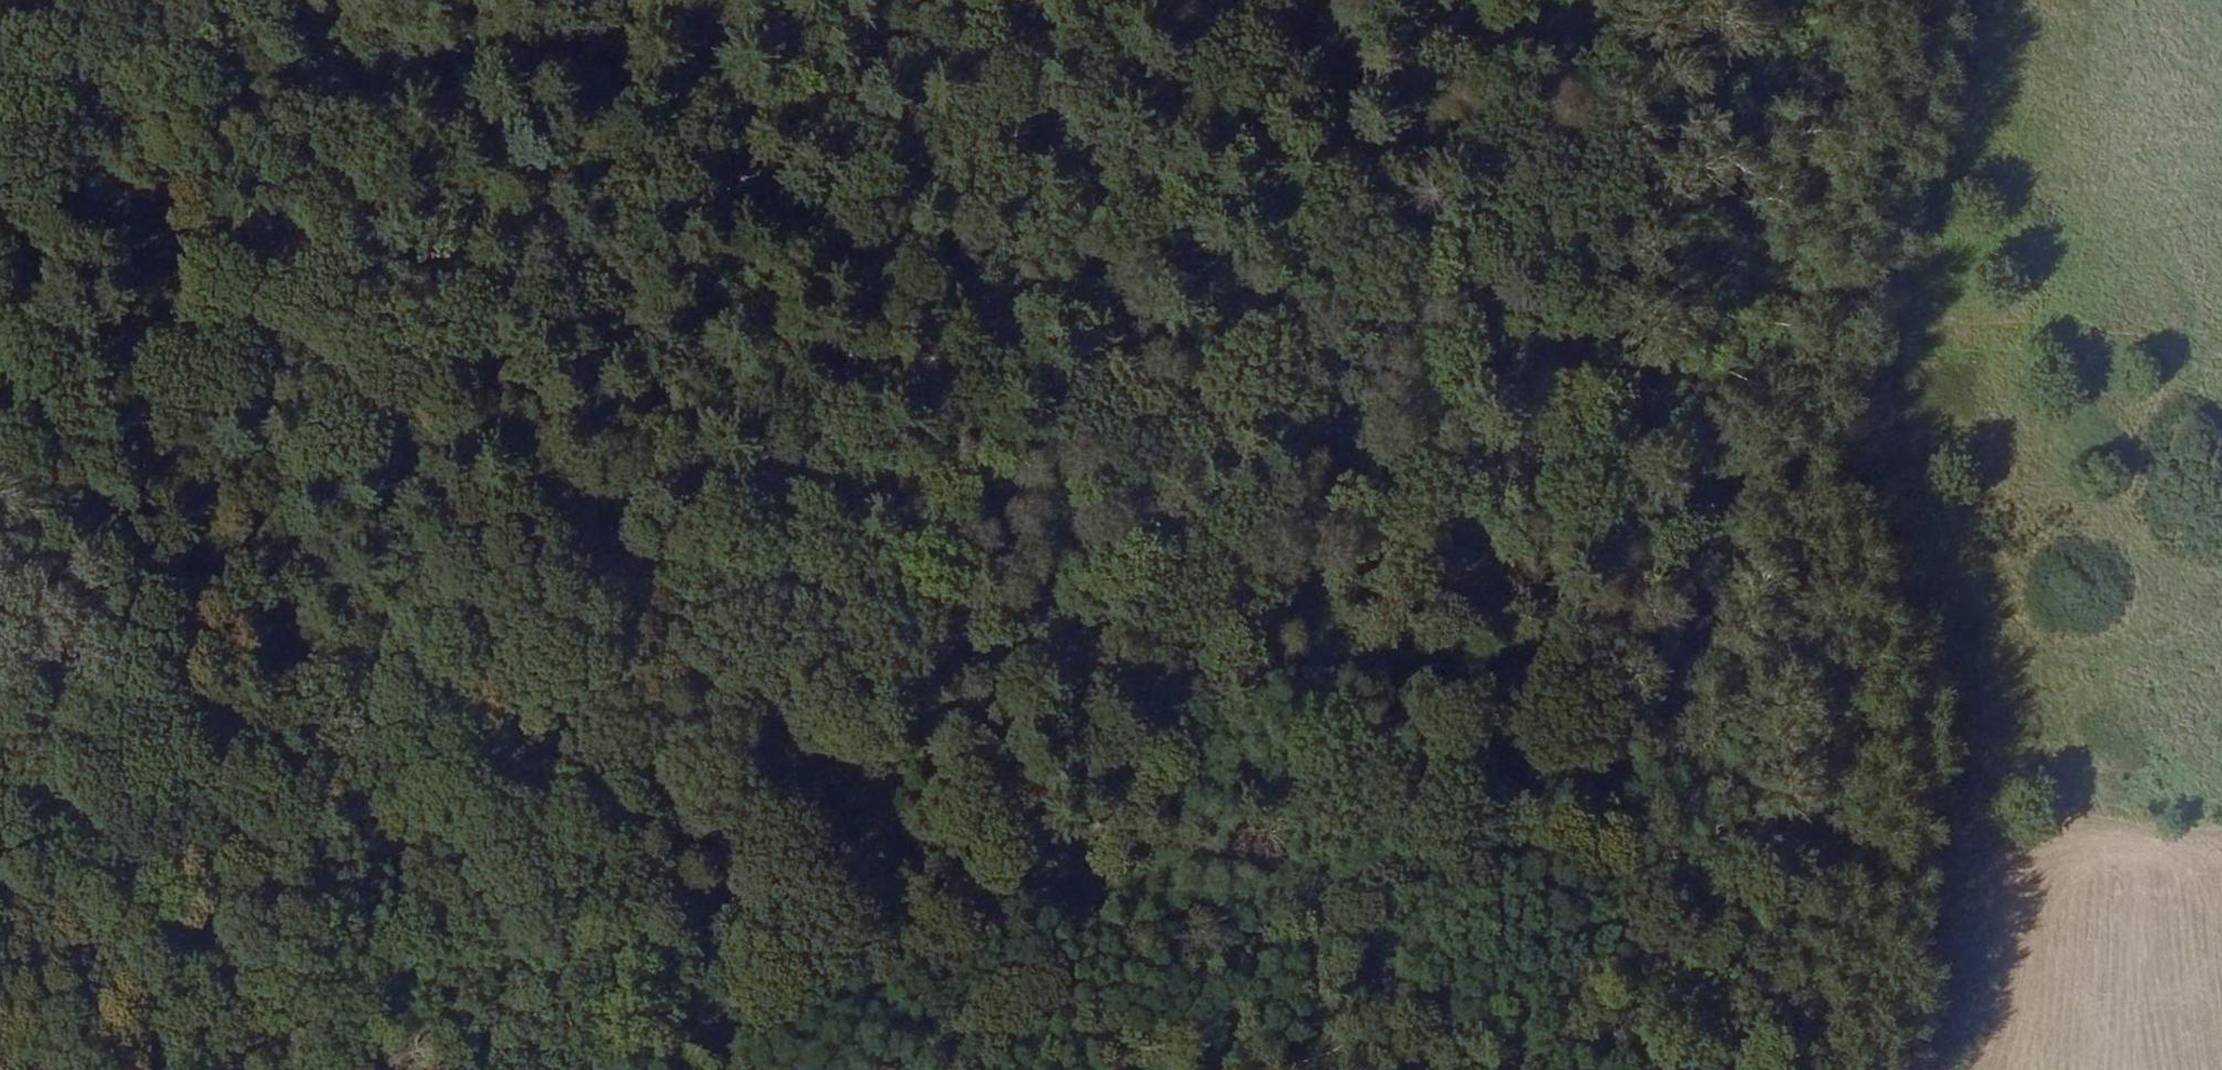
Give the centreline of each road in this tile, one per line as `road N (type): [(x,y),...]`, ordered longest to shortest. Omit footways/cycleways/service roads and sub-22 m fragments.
road 1 (track): [(1687,0),(1664,371),(1681,470),(1795,816),(1791,1069)]

